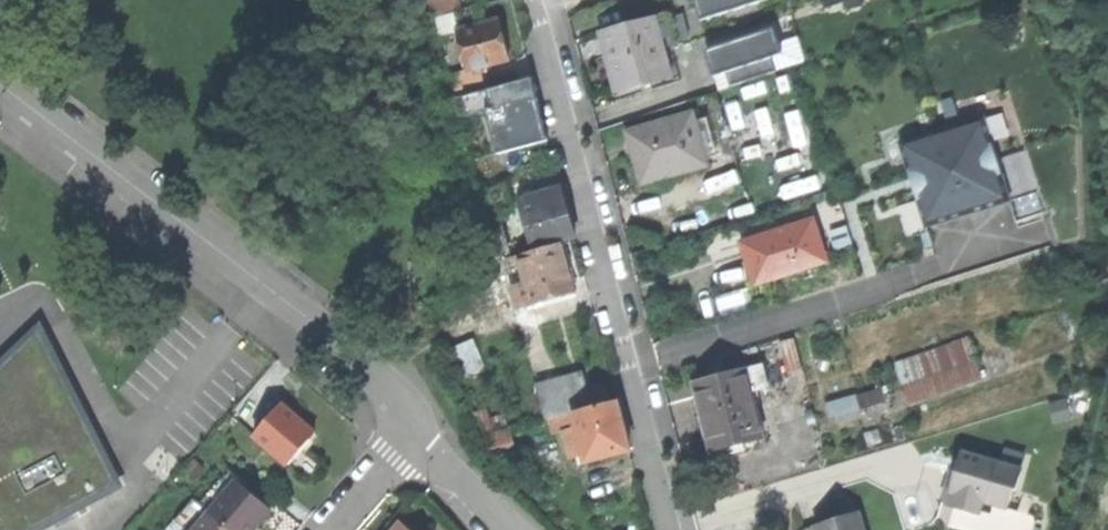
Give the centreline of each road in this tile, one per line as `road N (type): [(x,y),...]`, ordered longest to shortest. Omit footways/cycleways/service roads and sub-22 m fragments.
road 1 (residential): [(531,0),(672,529)]
road 2 (residential): [(0,84),(393,390),(408,430)]
road 3 (residential): [(408,430),(510,529)]
road 4 (residential): [(324,529),(408,430)]

